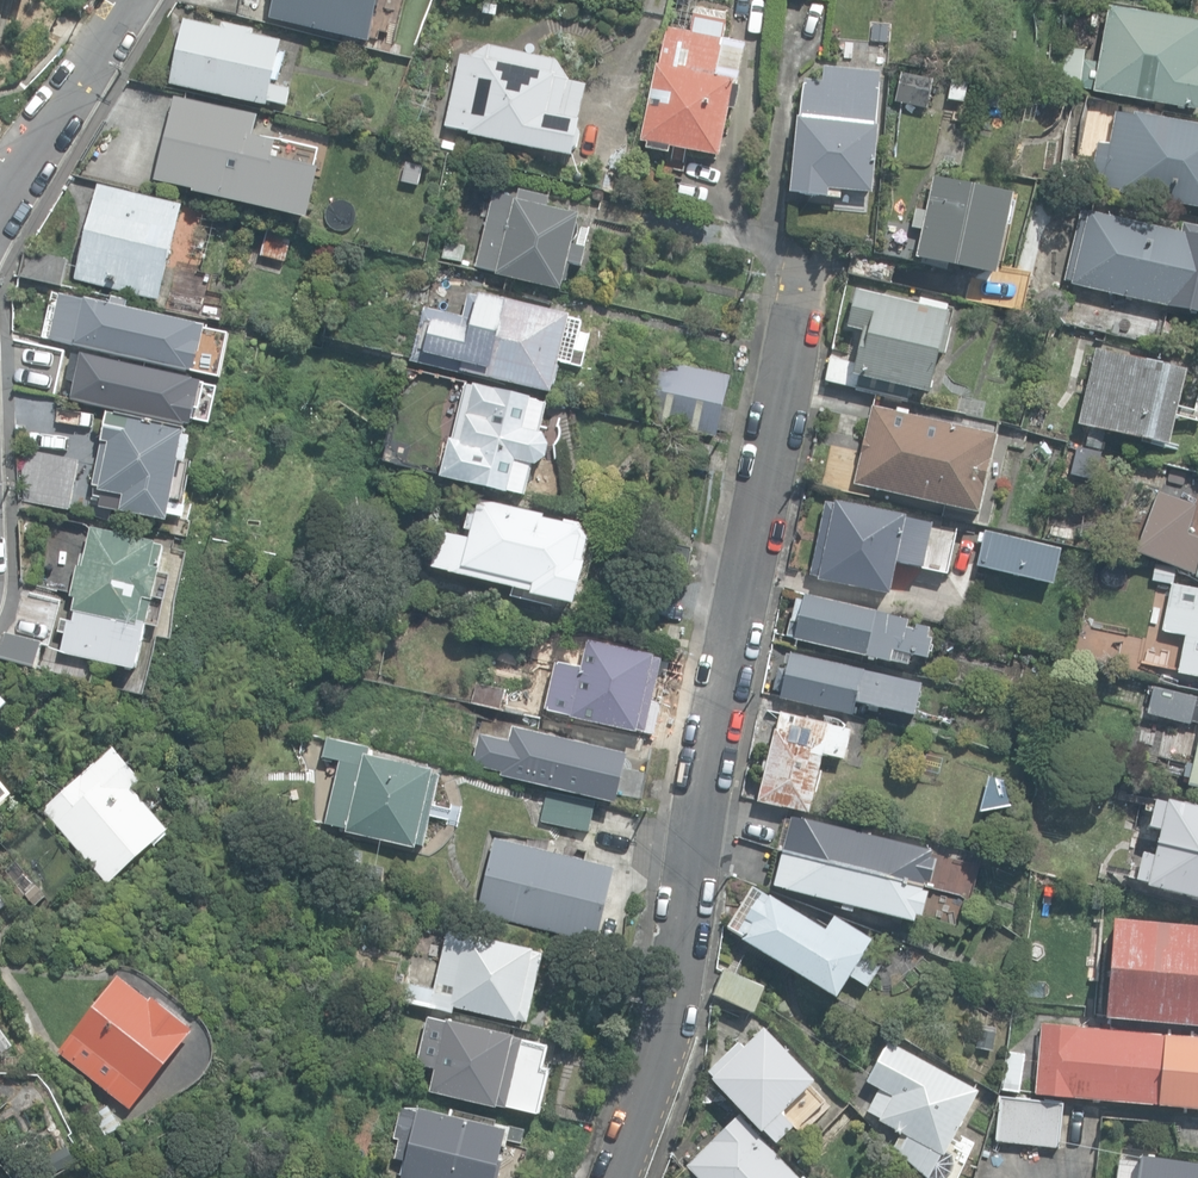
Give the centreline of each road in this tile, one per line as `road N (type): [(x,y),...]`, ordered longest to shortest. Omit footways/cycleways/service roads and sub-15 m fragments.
road 1 (residential): [(811,283),(734,639),(676,1004),(619,1177)]
road 2 (unclassified): [(136,0),(0,205)]

